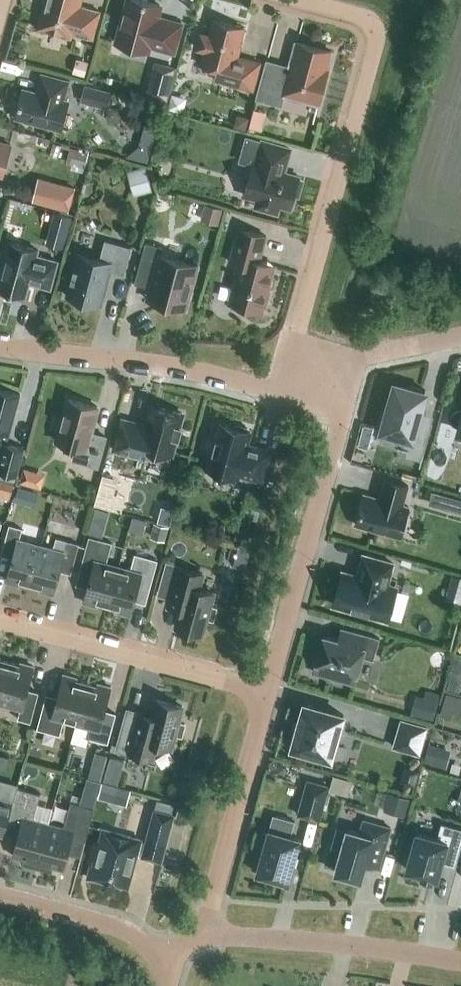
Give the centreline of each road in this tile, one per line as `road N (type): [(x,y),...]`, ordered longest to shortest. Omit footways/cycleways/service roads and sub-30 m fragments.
road 1 (residential): [(313,377),(296,335),(376,38),(365,20),(299,0)]
road 2 (residential): [(267,695),(339,427),(313,377)]
road 3 (residential): [(0,348),(139,362),(265,389),(313,377)]
road 4 (residential): [(267,695),(0,621)]
road 5 (unclassified): [(460,960),(355,944),(202,936)]
road 6 (residential): [(202,936),(267,695)]
road 7 (unclassified): [(166,959),(123,930),(0,896)]
road 8 (residential): [(313,377),(365,356),(460,338)]

